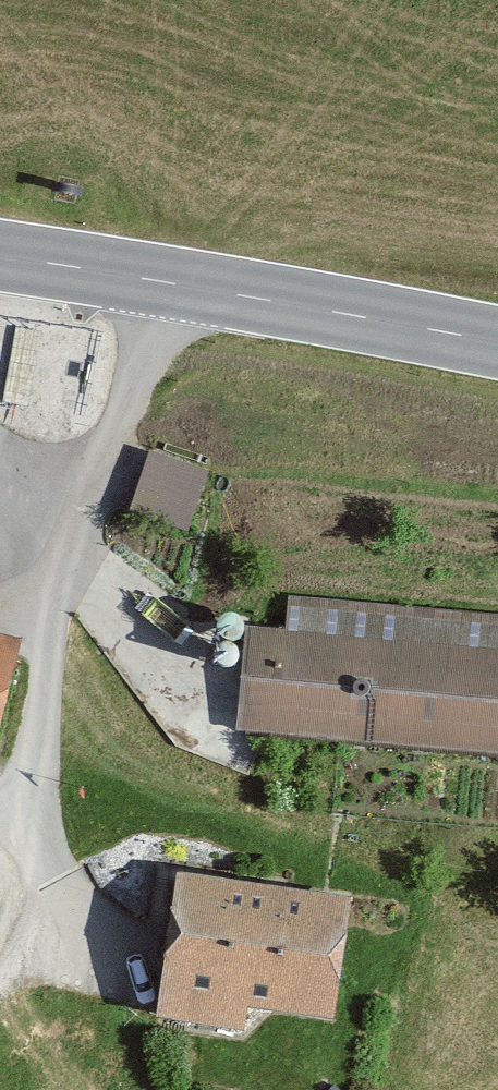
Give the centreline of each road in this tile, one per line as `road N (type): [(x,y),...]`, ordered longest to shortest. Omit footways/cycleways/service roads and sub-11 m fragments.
road 1 (residential): [(169,285),(101,469),(55,632),(0,917)]
road 2 (secondary): [(169,285),(497,343)]
road 3 (secondary): [(0,258),(169,285)]

